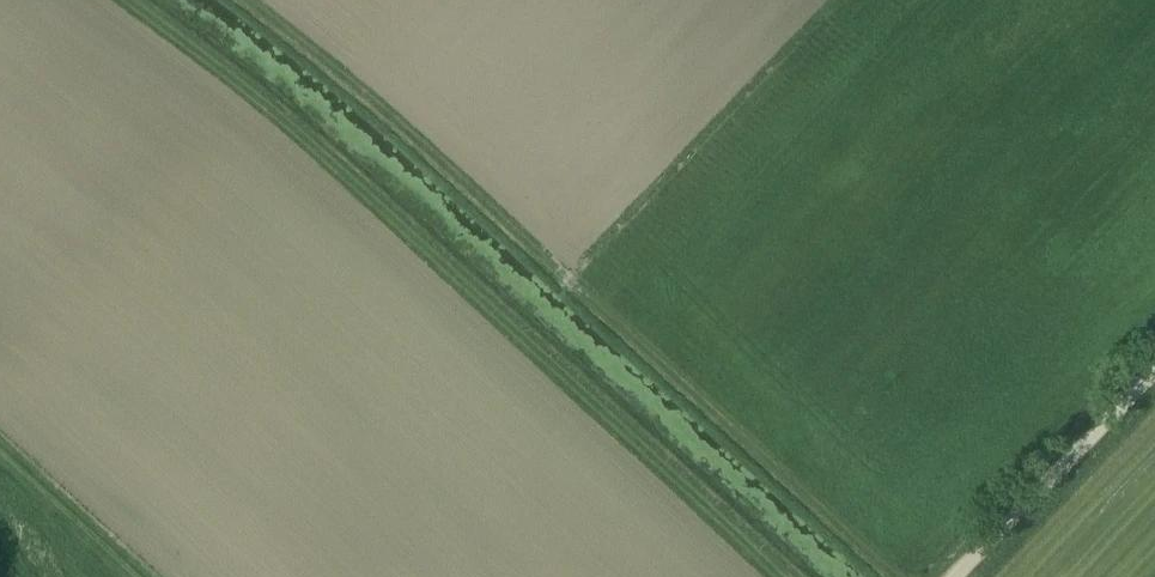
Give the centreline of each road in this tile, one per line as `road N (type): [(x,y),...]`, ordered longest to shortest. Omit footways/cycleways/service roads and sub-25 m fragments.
road 1 (track): [(152,0),(361,163),(814,576)]
road 2 (unclassified): [(960,576),(1154,380)]
road 3 (track): [(130,576),(0,464)]

